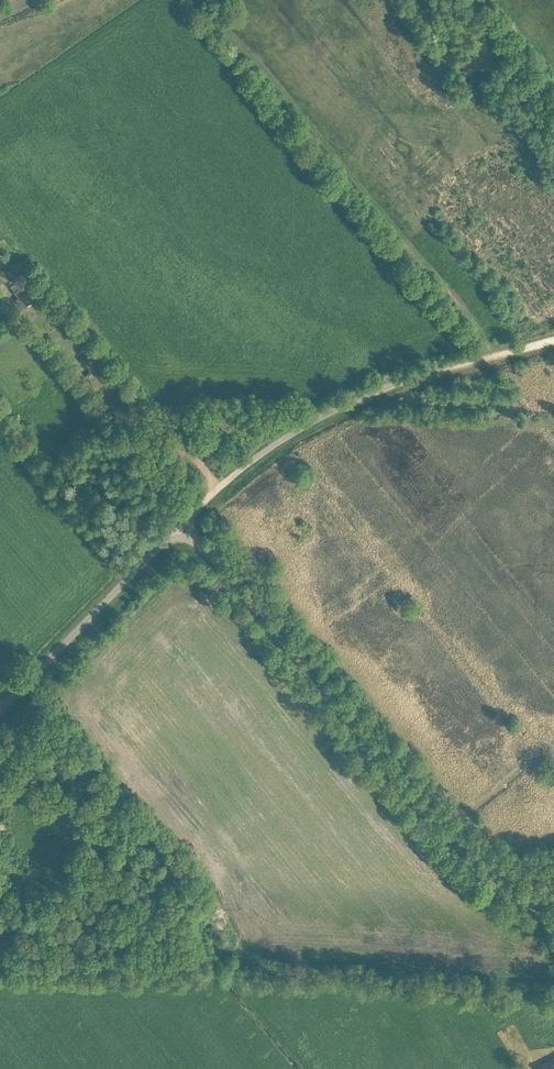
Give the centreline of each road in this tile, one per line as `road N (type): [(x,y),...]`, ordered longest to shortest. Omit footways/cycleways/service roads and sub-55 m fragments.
road 1 (unclassified): [(553,925),(434,842),(268,620),(177,527)]
road 2 (track): [(193,0),(495,355)]
road 3 (unclassified): [(0,701),(177,527)]
road 4 (unclassified): [(222,487),(282,440),(384,389)]

